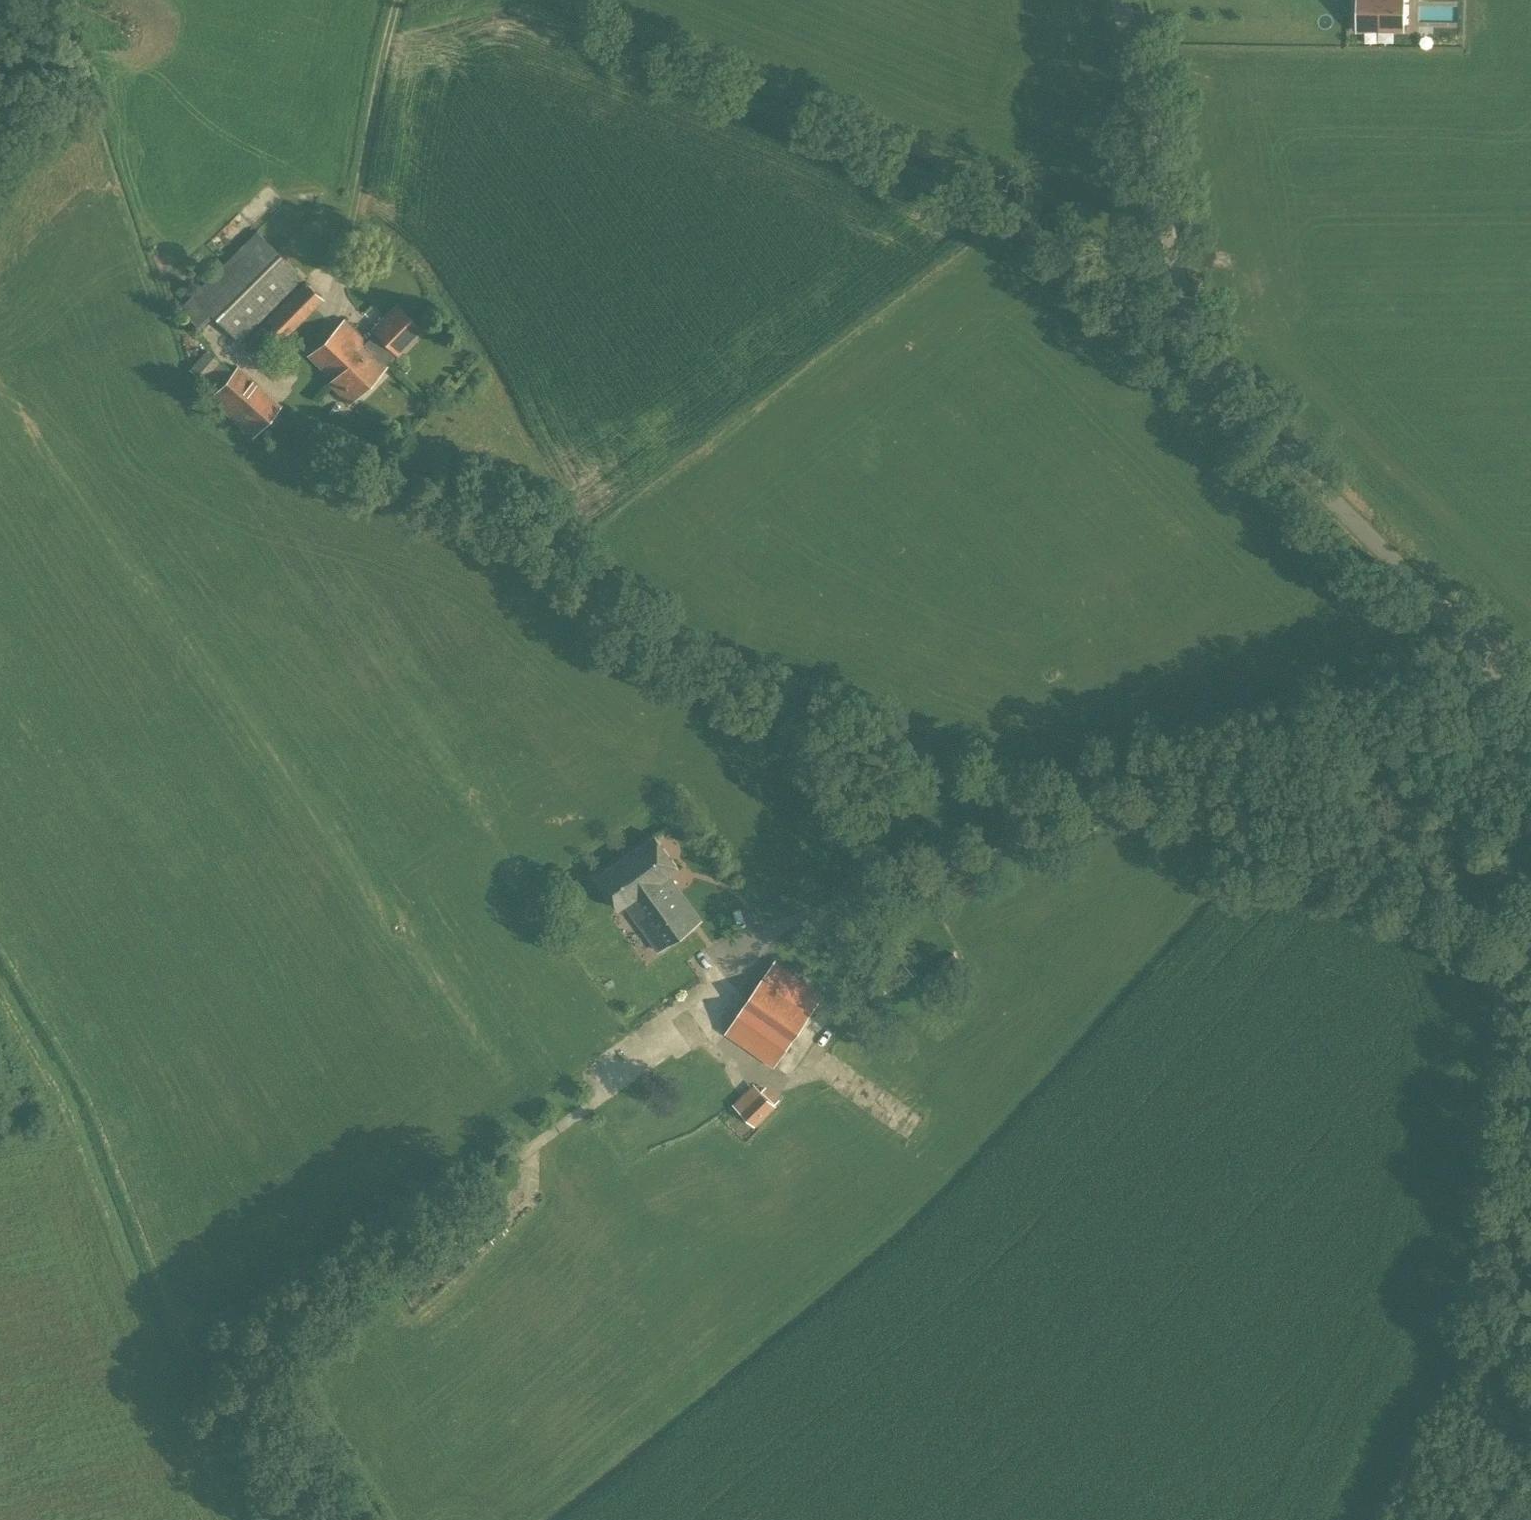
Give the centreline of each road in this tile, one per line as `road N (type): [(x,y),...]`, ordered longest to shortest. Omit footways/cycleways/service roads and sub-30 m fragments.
road 1 (tertiary): [(1530,696),(1201,360),(1171,262),(1121,0)]
road 2 (track): [(1455,692),(1522,789),(1530,855)]

